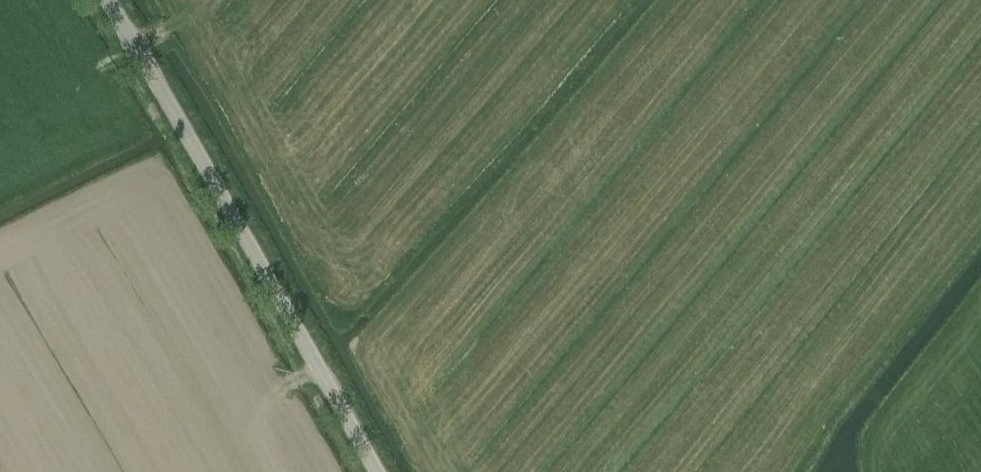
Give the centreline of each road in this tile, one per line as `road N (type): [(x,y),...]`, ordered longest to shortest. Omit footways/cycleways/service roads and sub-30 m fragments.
road 1 (unclassified): [(357,471),(92,0)]

